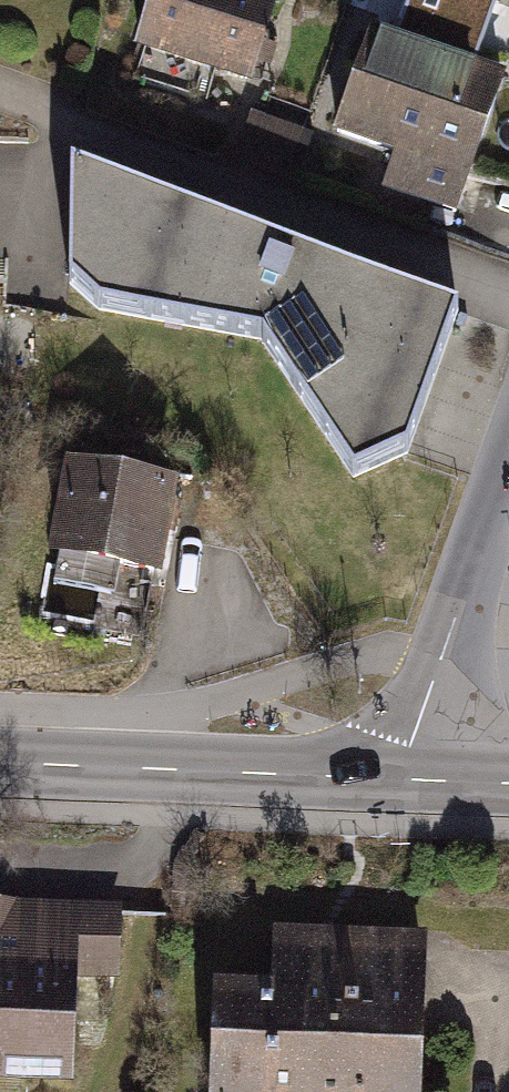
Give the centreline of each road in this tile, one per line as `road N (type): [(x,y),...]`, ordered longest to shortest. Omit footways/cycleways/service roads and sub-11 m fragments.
road 1 (residential): [(508,292),(65,136),(0,92)]
road 2 (secondary): [(0,764),(426,782)]
road 3 (residential): [(508,470),(437,670),(426,782)]

